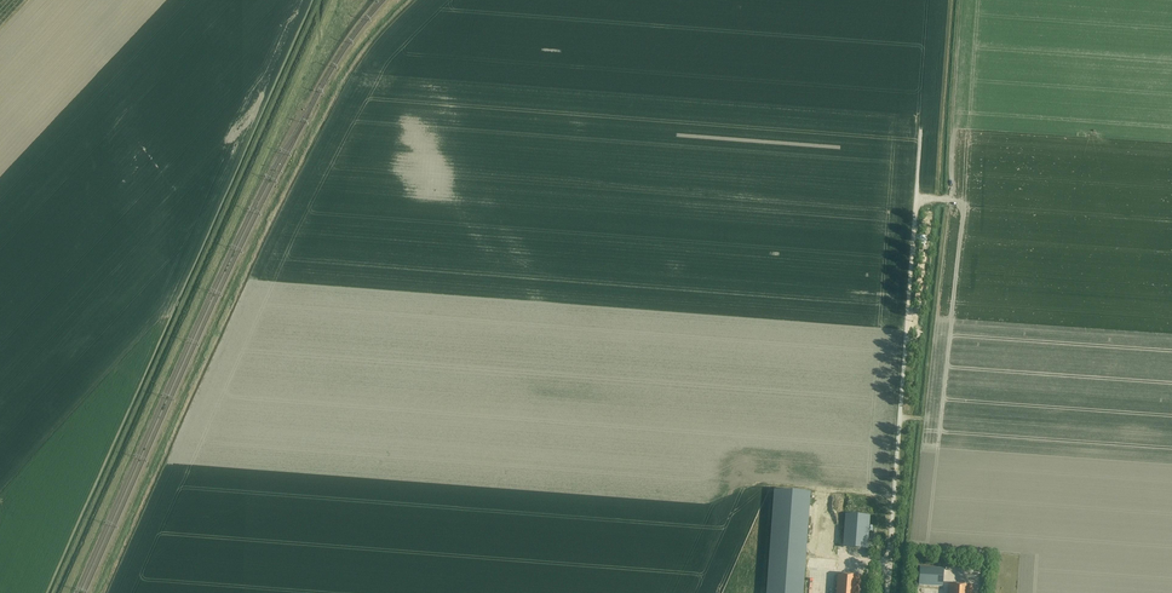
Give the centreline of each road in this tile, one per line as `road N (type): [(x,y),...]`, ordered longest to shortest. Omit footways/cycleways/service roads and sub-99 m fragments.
road 1 (unclassified): [(887,592),(921,130)]

